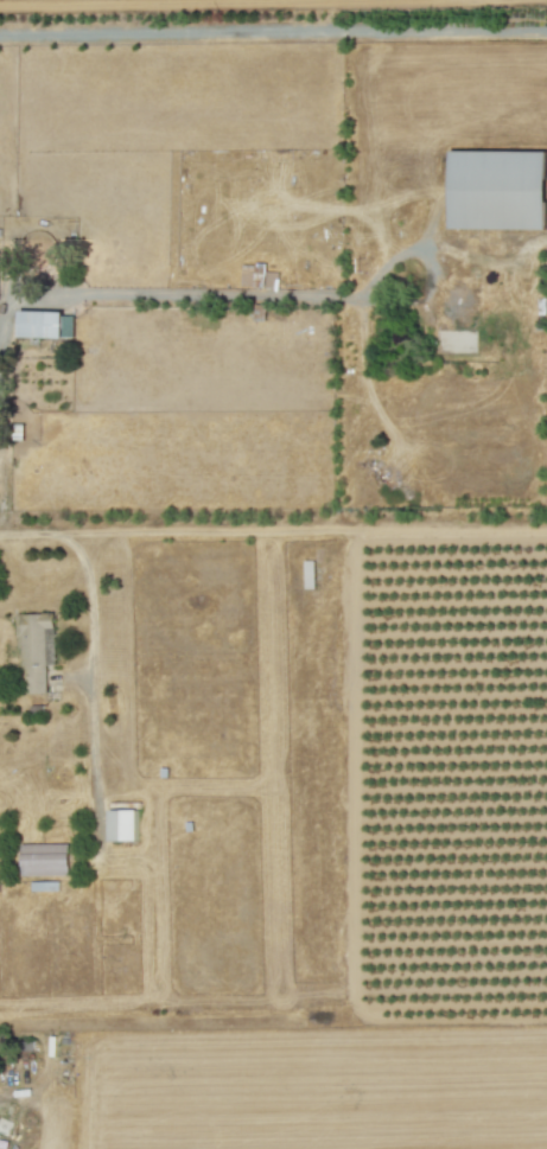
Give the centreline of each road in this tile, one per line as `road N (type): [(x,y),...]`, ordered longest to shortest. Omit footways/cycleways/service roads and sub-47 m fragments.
road 1 (track): [(378,0),(0,5)]

